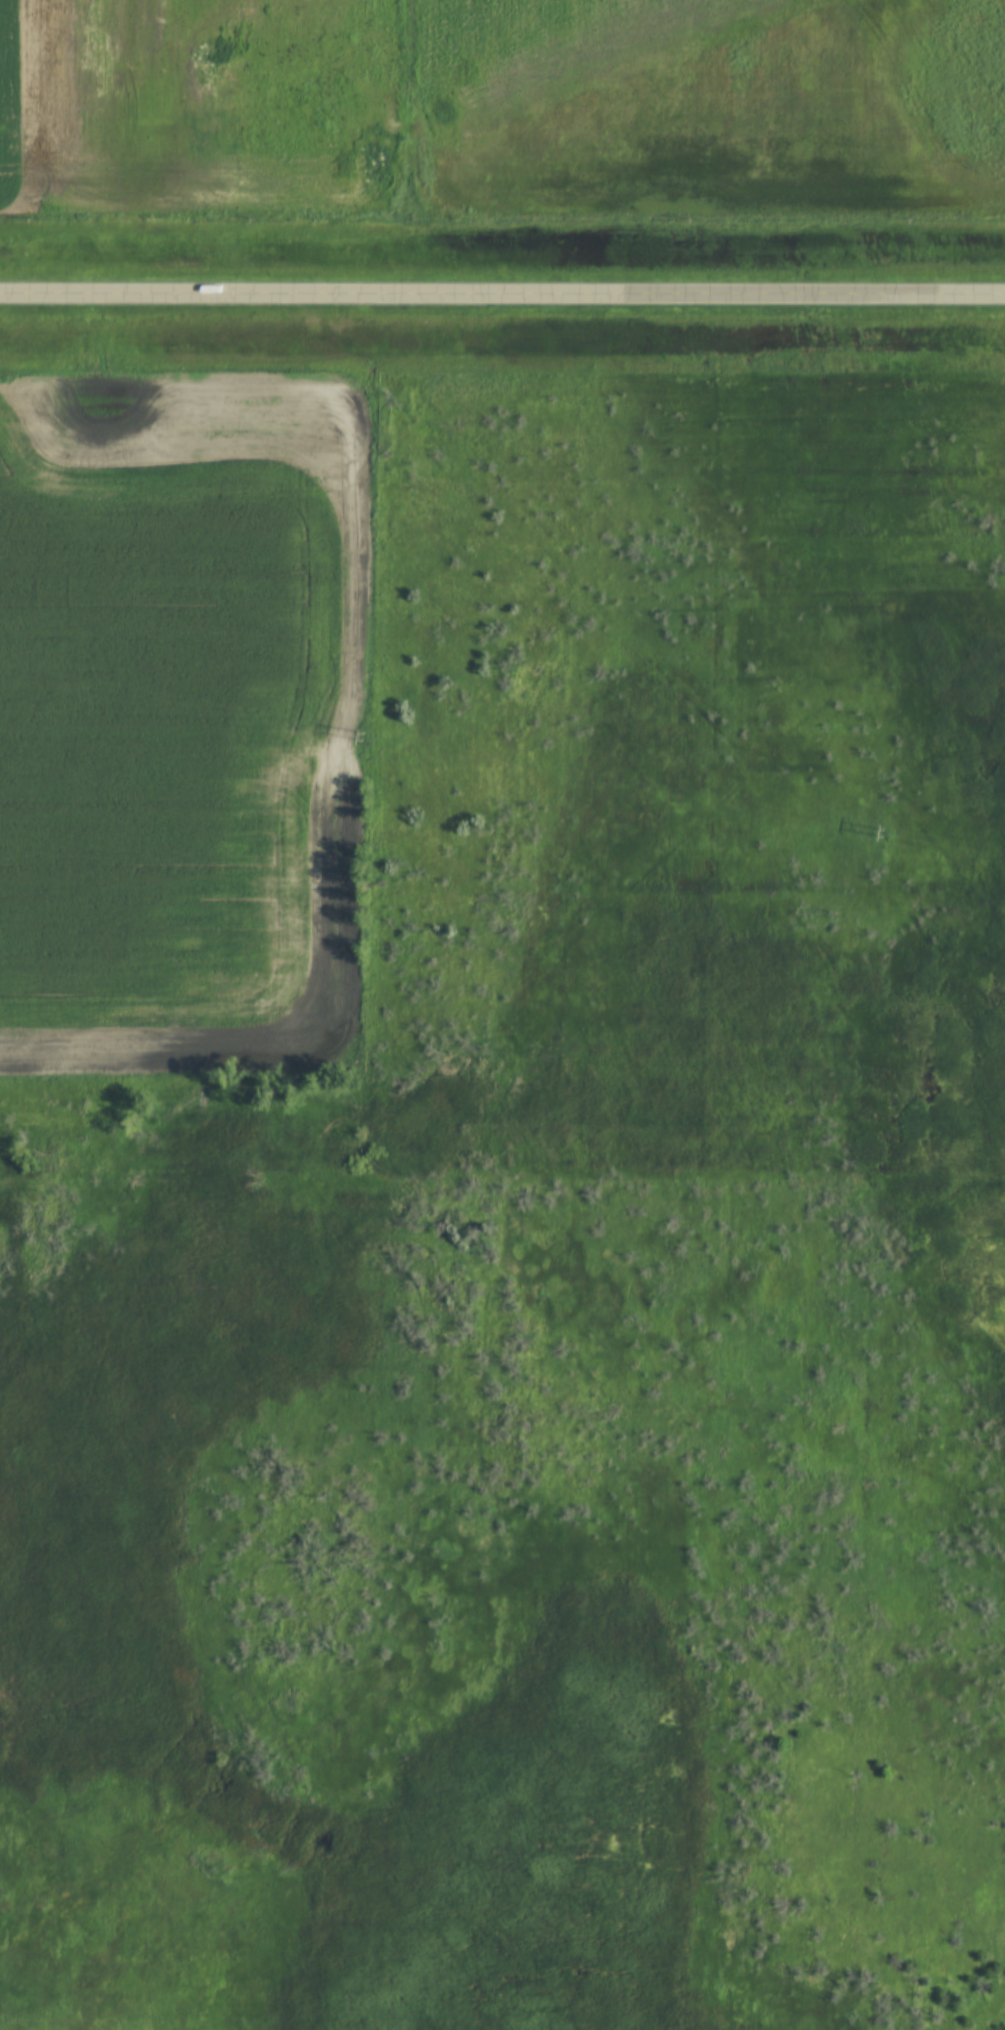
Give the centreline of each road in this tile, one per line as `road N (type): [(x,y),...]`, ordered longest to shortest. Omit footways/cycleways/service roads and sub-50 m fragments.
road 1 (secondary): [(1004,294),(0,293)]

